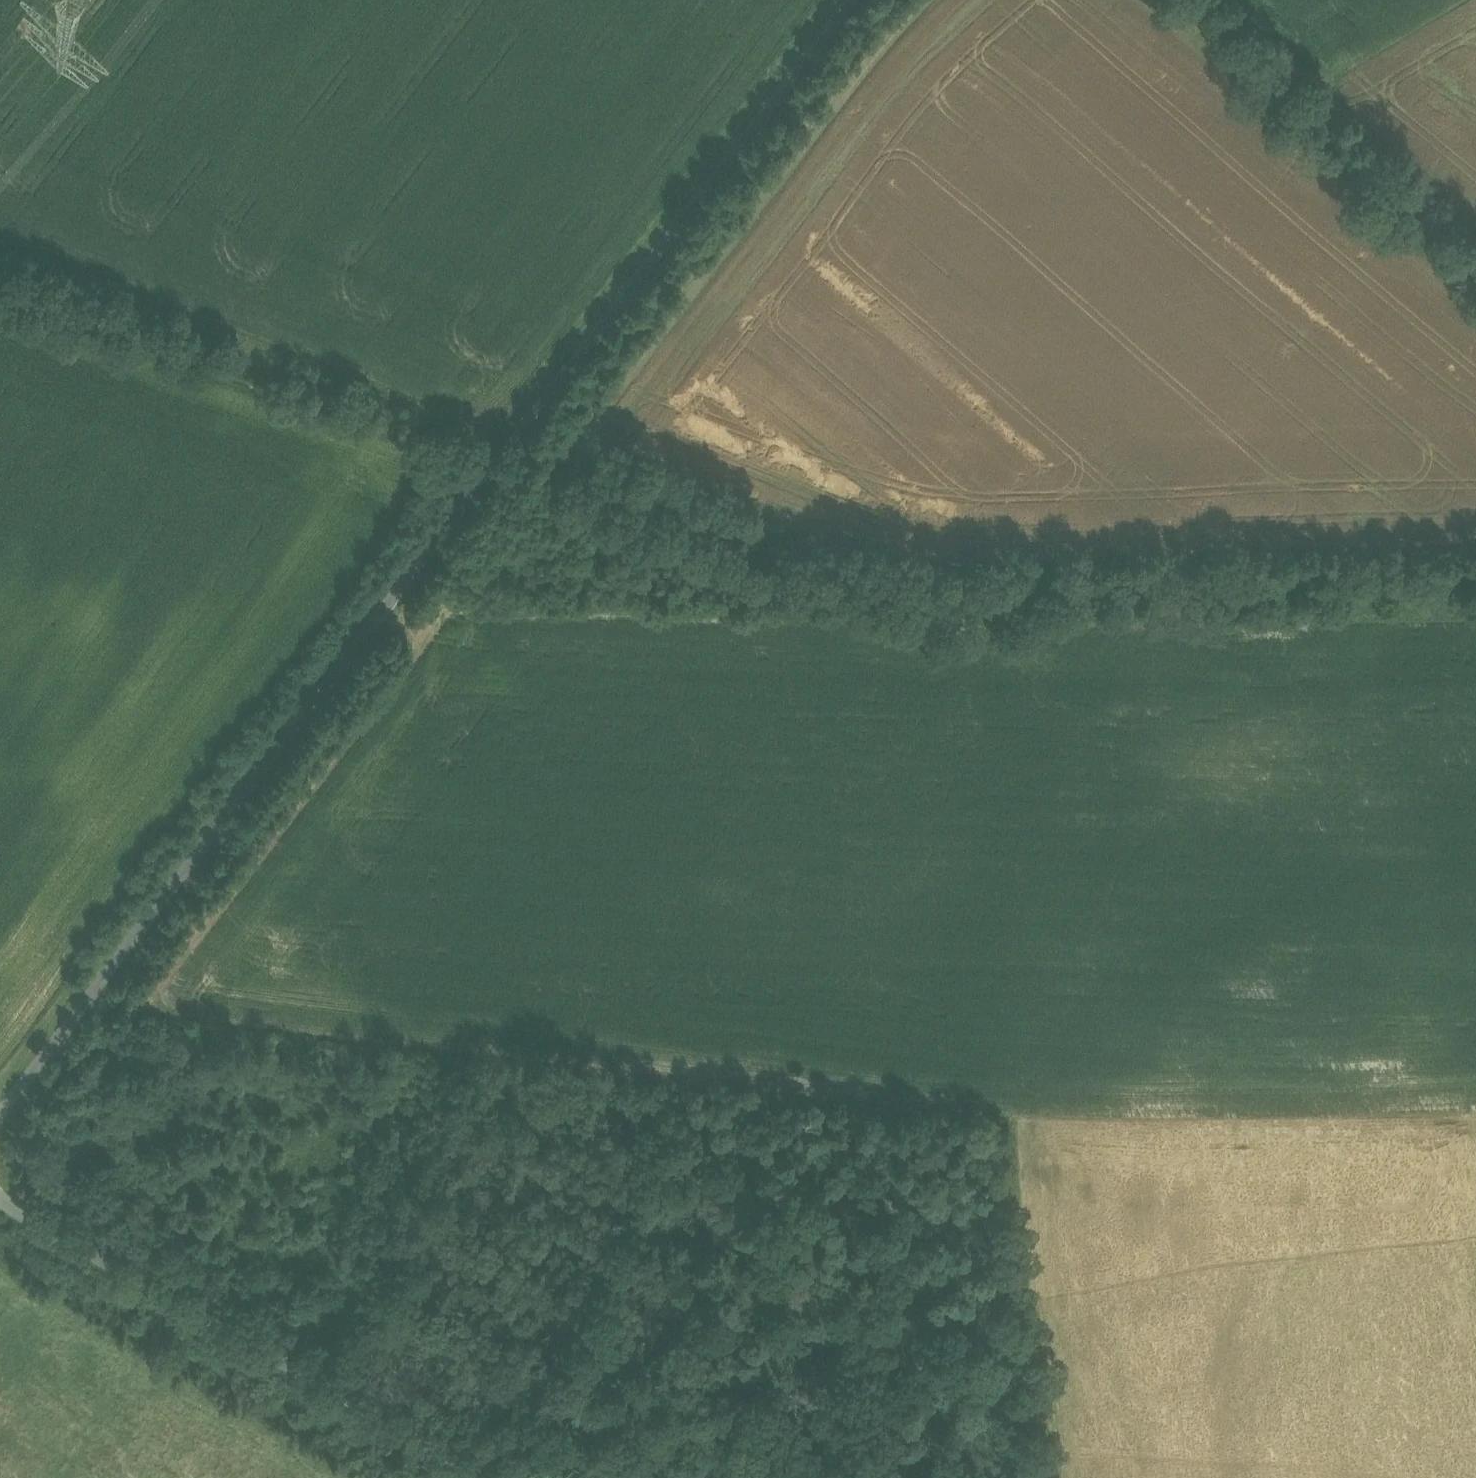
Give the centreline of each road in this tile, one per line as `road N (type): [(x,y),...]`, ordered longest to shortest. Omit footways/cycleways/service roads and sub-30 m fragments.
road 1 (unclassified): [(0,1124),(849,0)]
road 2 (unclassified): [(472,1477),(0,1201)]
road 3 (track): [(1179,0),(1298,97),(1332,92)]

